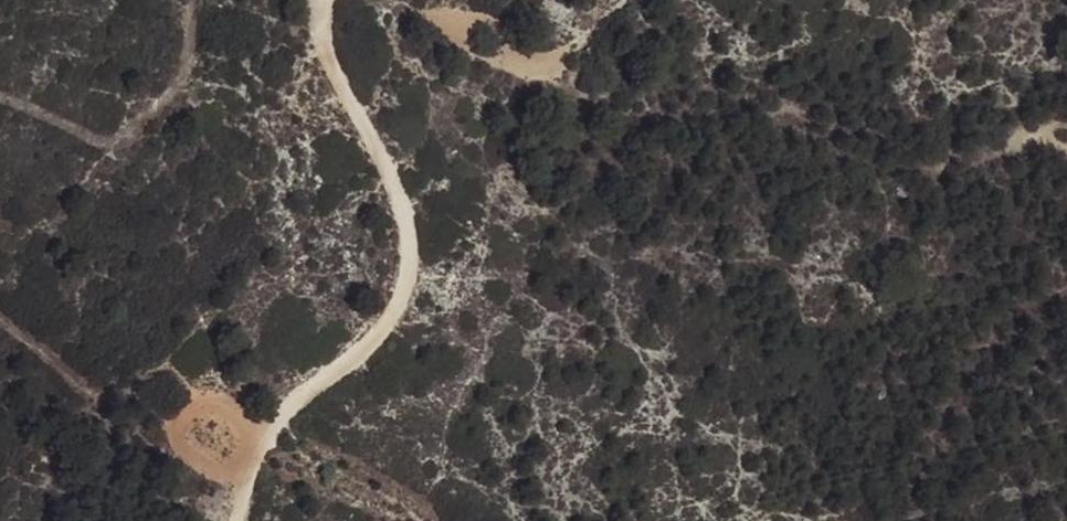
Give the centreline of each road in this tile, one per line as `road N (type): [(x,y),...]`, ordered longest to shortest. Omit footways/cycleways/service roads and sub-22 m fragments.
road 1 (track): [(225,520),(269,422),(300,381),(397,310),(403,205),(337,76),(322,0)]

